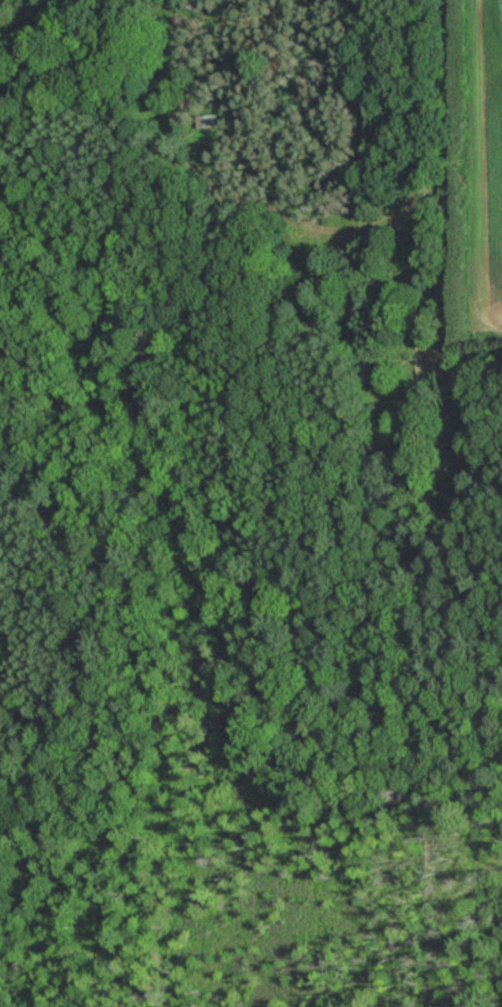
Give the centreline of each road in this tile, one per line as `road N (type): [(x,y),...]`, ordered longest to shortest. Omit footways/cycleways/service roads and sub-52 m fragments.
road 1 (residential): [(428,1006),(434,633)]

